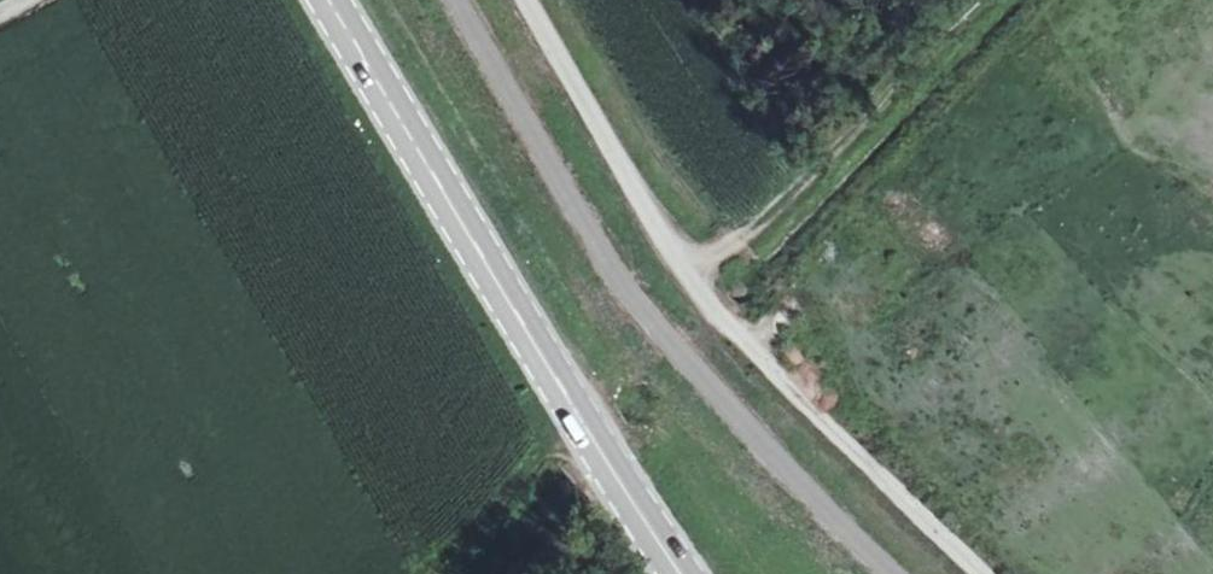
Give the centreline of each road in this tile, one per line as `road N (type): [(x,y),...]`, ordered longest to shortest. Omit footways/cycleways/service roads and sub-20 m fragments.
road 1 (track): [(987,573),(689,302),(517,0)]
road 2 (secondary): [(325,0),(601,463),(677,573)]
road 3 (track): [(689,302),(992,0)]
road 4 (track): [(611,478),(516,573)]

